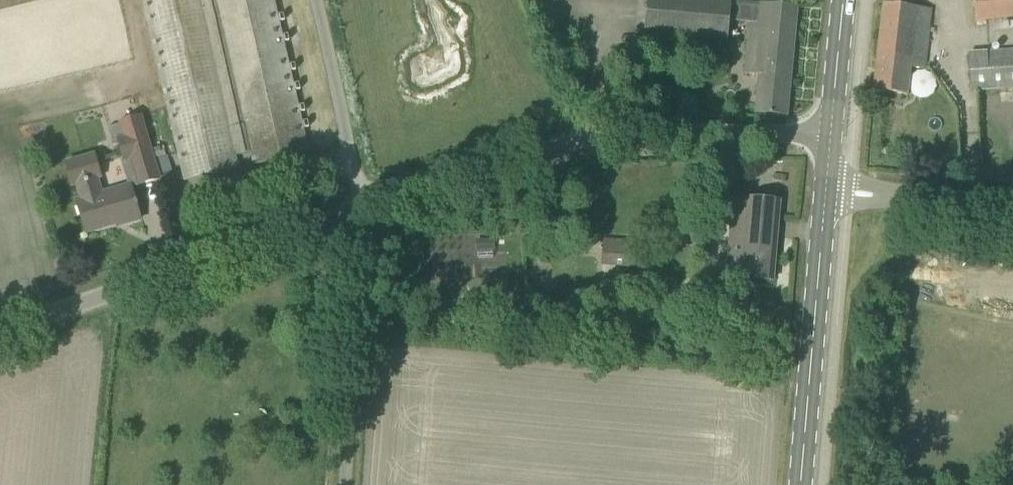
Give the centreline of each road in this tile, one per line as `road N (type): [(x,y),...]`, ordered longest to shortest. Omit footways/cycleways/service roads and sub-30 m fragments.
road 1 (unclassified): [(363,210),(586,139),(829,138)]
road 2 (unclassified): [(0,322),(363,210)]
road 3 (primary): [(802,484),(826,193)]
road 4 (unclassified): [(340,484),(363,210)]
road 5 (unclassified): [(363,210),(316,0)]
road 6 (unclassified): [(1012,207),(826,193)]
road 7 (primary): [(829,138),(843,0)]

